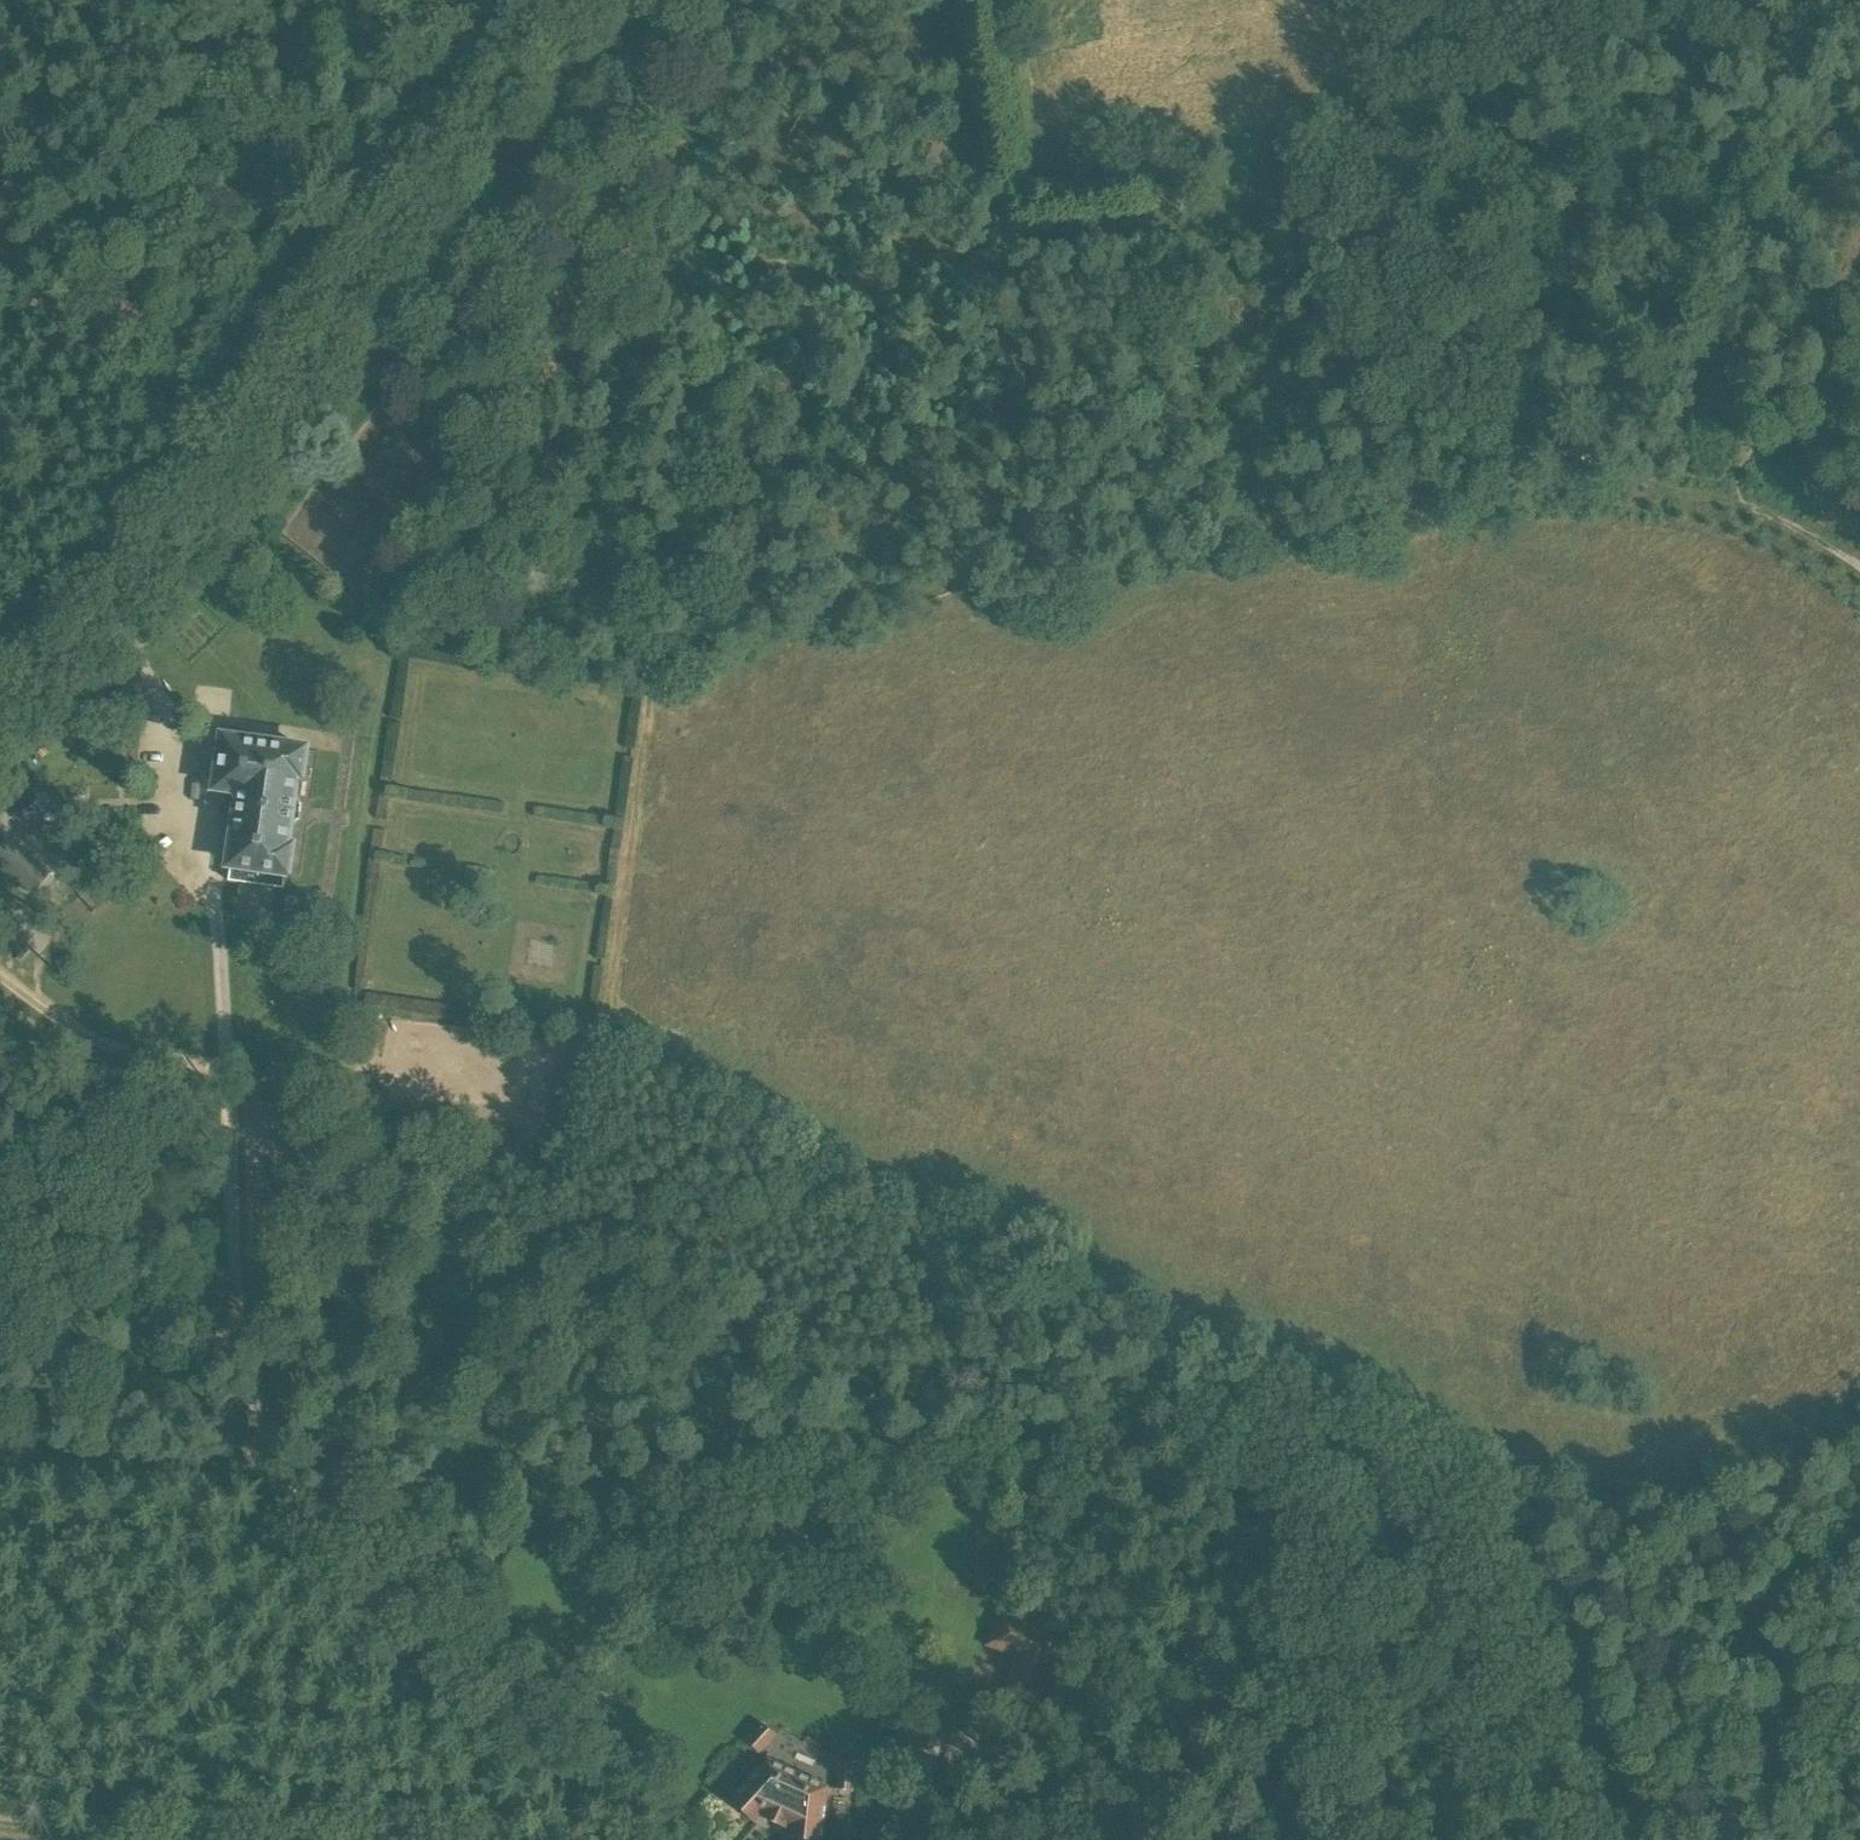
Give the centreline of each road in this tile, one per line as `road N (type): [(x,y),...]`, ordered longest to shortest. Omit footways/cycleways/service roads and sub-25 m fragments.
road 1 (track): [(1745,506),(1639,479),(1524,425),(1504,405),(1404,0)]
road 2 (track): [(217,453),(573,0)]
road 3 (unclassified): [(639,1839),(312,1509)]
road 4 (track): [(312,1509),(0,1192)]
road 5 (track): [(0,736),(217,453)]
road 6 (track): [(217,453),(51,222),(0,179)]
road 7 (track): [(0,1828),(149,1839)]
road 8 (track): [(1859,568),(1745,506)]

